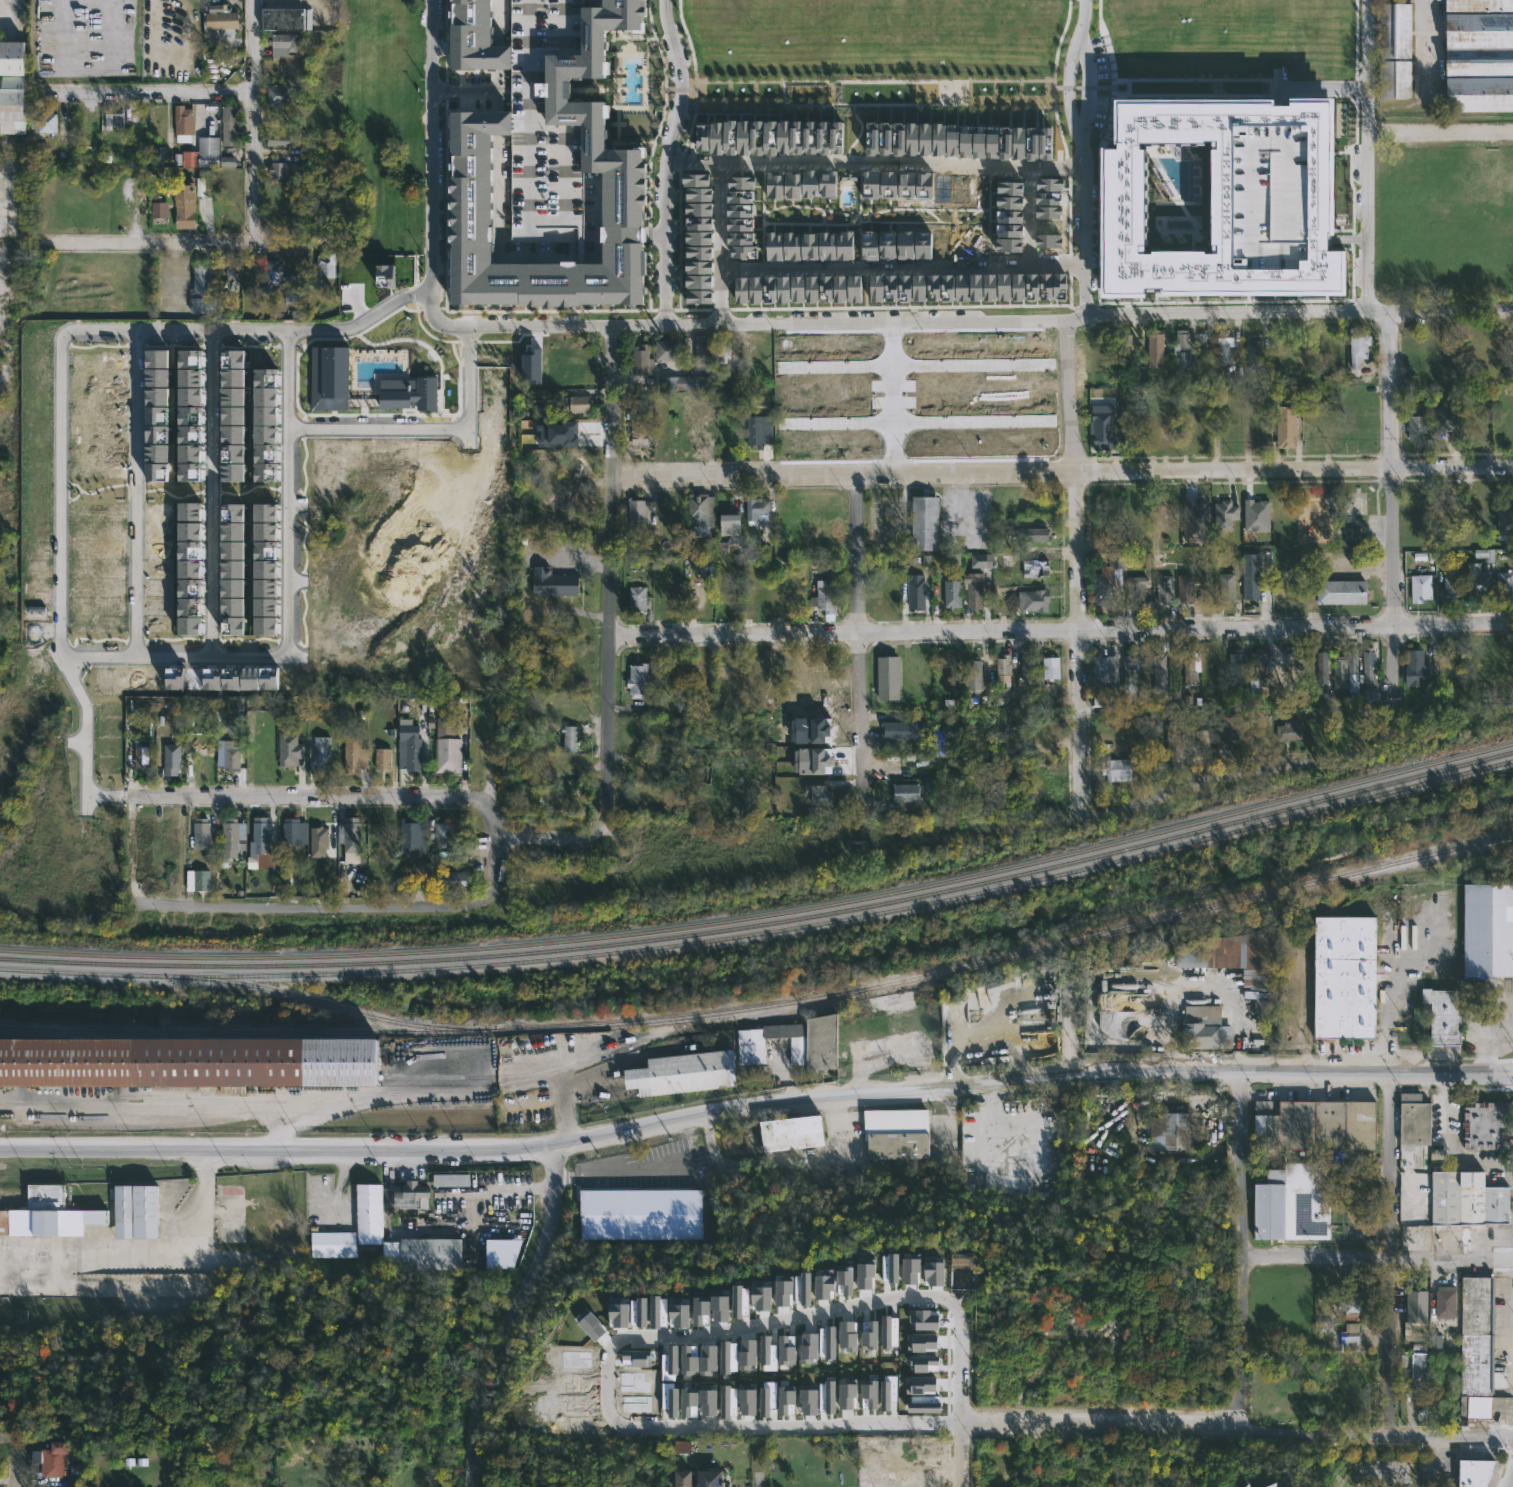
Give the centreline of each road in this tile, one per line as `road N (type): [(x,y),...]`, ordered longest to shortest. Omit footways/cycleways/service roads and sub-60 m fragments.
road 1 (tertiary): [(1512,1074),(1109,1074),(801,1100),(501,1149),(0,1145)]
road 2 (residential): [(428,287),(341,328),(283,328),(269,329),(217,328),(204,338),(74,331),(62,339),(60,650),(73,657),(266,658),(283,651),(283,328)]
road 3 (residential): [(1512,312),(607,326)]
road 4 (residential): [(1512,623),(610,635)]
road 5 (residential): [(1512,468),(613,480)]
road 6 (residential): [(959,1363),(952,1311),(943,1299),(918,1295),(698,1335),(623,1336),(601,1355),(602,1408),(618,1425),(861,1422)]
road 7 (residential): [(1071,814),(1068,319)]
road 8 (residential): [(607,803),(607,326)]
road 9 (residential): [(467,794),(140,791),(140,907)]
road 10 (residential): [(1393,738),(1393,314)]
road 11 (residential): [(664,160),(1085,168)]
road 12 (residential): [(1238,1397),(1240,1422),(961,1414),(861,1422)]
road 13 (residential): [(720,264),(1085,267)]
road 14 (residential): [(474,1486),(477,1405),(549,1228),(556,1143)]
road 15 (residential): [(479,902),(140,907)]
road 16 (residential): [(1393,738),(1188,783),(1138,806),(1071,814)]
road 17 (residential): [(863,807),(859,477)]
road 18 (residential): [(664,0),(680,77),(664,160),(667,325)]
road 19 (residential): [(1238,1397),(1246,1071)]
road 20 (residential): [(135,657),(136,331)]
road 21 (residential): [(435,321),(428,287),(431,0)]
road 22 (residential): [(1393,1394),(1397,1263),(1387,1074)]
road 23 (residential): [(208,657),(204,338)]
road 24 (residential): [(283,429),(460,424),(467,411),(465,326)]
road 25 (residential): [(1051,422),(777,429)]
road 26 (residential): [(777,370),(1051,369)]
road 27 (residential): [(1512,1261),(1241,1262)]
road 28 (residential): [(254,247),(255,0)]
road 29 (residential): [(1091,1300),(1109,1074)]
road 30 (residential): [(294,250),(98,245)]
road 31 (residential): [(140,791),(84,792),(84,711),(73,657)]
road 32 (residential): [(719,324),(723,162)]
road 33 (residential): [(1512,1439),(1402,1439),(1393,1394)]
road 34 (residential): [(886,322),(889,476)]
road 35 (residential): [(111,93),(255,96)]
road 36 (residential): [(607,803),(596,832),(498,839)]
road 37 (residential): [(607,326),(482,326)]
road 38 (residential): [(962,1486),(959,1363)]

